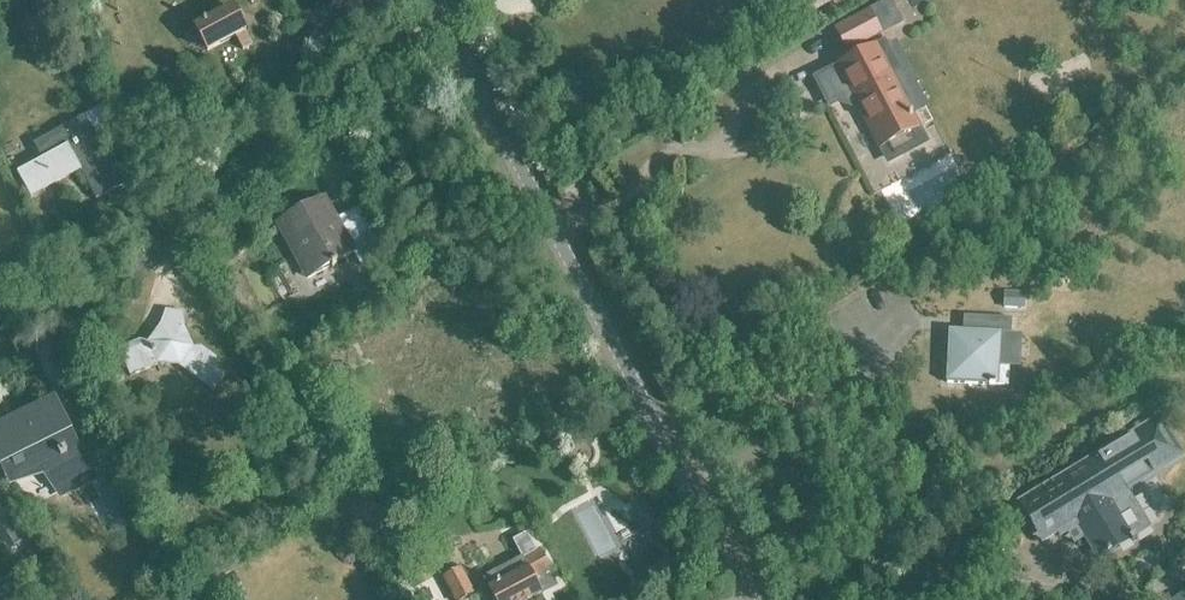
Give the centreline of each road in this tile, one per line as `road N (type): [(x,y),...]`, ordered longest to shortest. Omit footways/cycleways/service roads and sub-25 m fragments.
road 1 (residential): [(746,596),(445,27)]
road 2 (residential): [(445,27),(303,131),(156,263),(0,354)]

